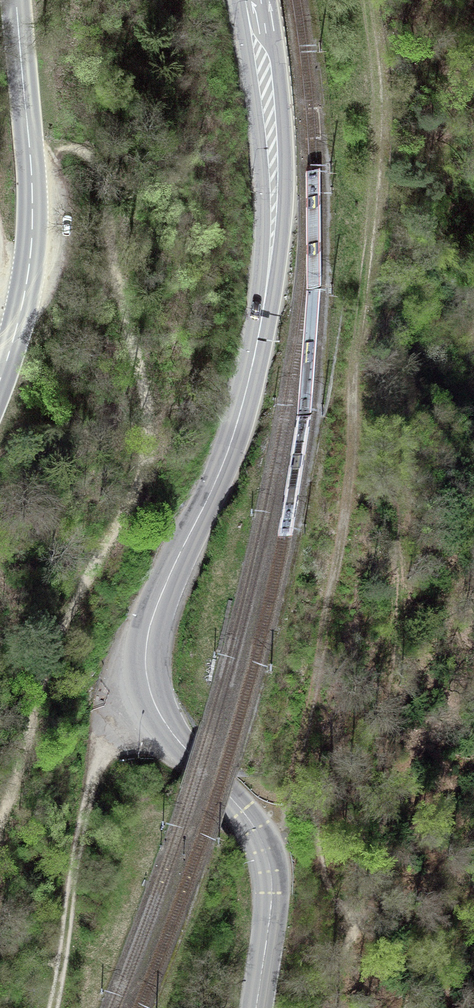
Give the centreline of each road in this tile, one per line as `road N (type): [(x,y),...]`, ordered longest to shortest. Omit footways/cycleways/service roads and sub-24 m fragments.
road 1 (primary): [(256,1007),(272,888),(267,858),(243,810),(160,716),(145,653),(172,569),(235,432),(258,336),(272,163),(252,0)]
road 2 (track): [(295,769),(354,439),(352,395),(377,127),(368,7)]
road 3 (tertiary): [(16,0),(32,206),(26,287),(0,378)]
road 4 (track): [(148,685),(93,778),(62,968)]

